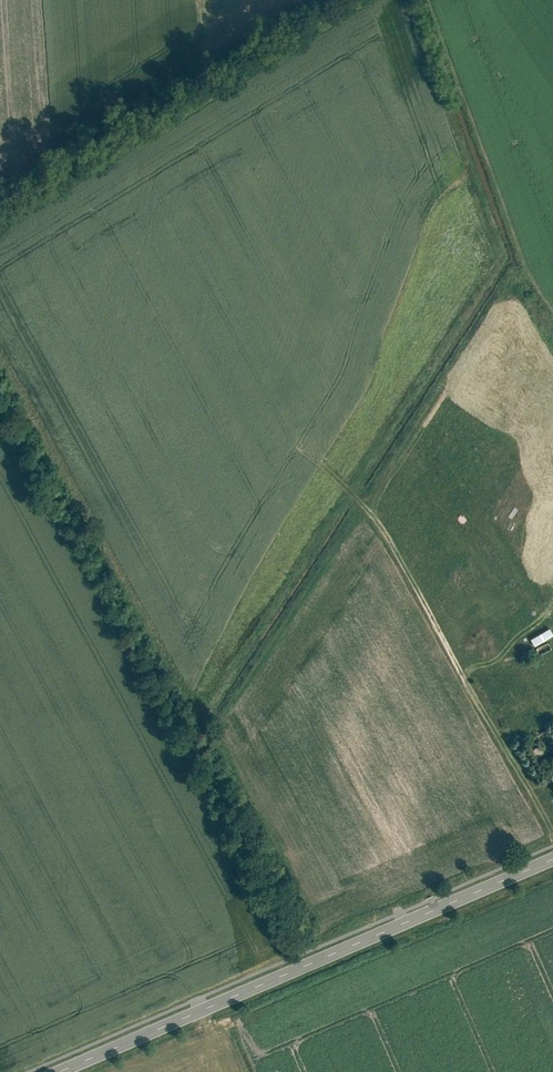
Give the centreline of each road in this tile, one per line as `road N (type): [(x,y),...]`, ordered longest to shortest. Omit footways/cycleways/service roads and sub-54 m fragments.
road 1 (tertiary): [(552,857),(56,1071)]

